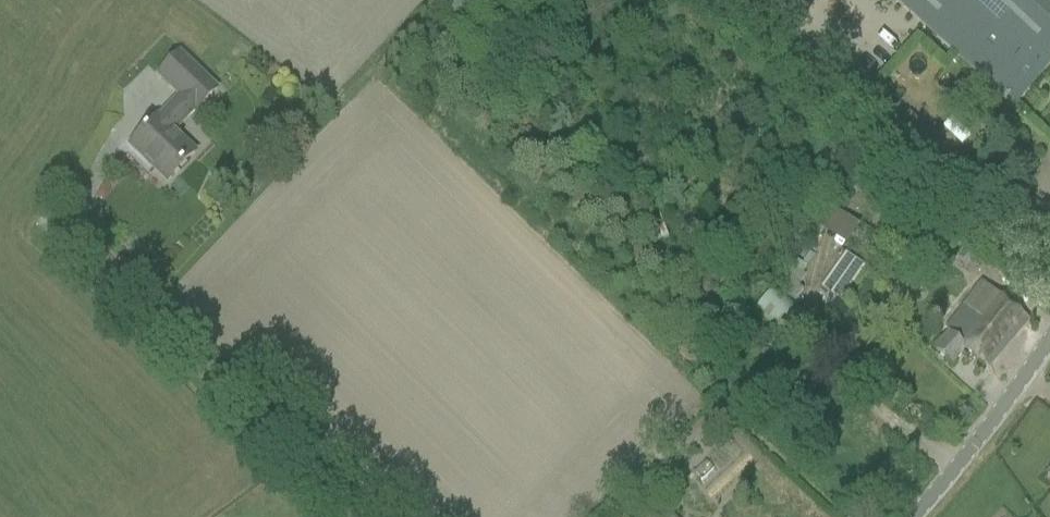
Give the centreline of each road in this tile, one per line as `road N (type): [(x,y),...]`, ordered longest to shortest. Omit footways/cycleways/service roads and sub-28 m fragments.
road 1 (unclassified): [(360,516),(108,285),(0,169)]
road 2 (unclassified): [(913,516),(1049,337)]

